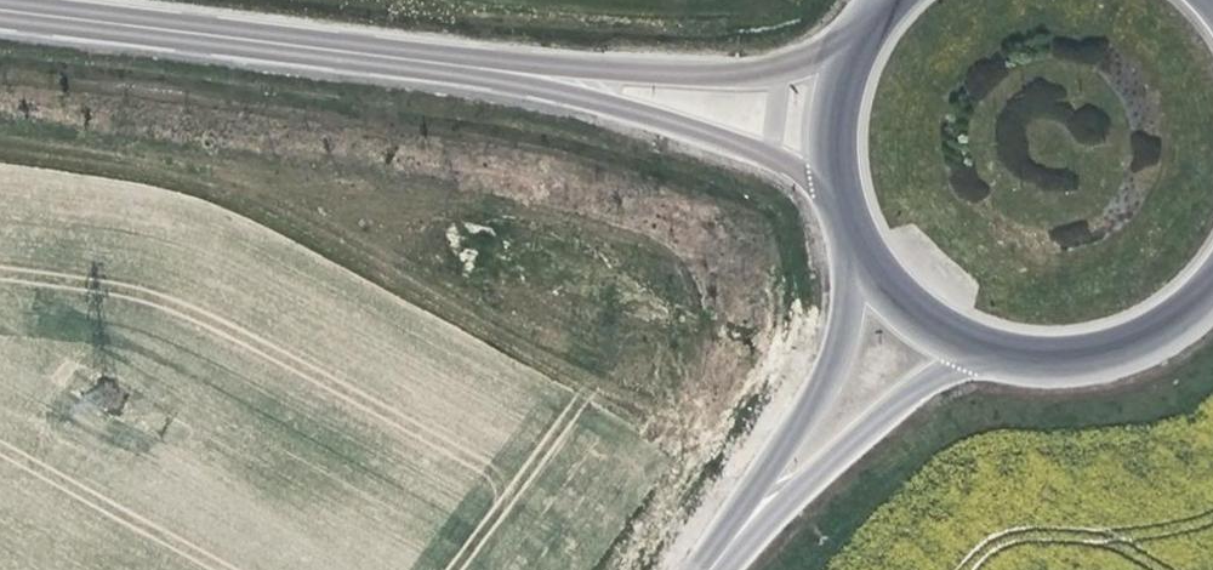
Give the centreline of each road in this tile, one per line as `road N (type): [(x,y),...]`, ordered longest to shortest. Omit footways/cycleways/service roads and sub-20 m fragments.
road 1 (secondary): [(0,10),(515,76)]
road 2 (secondary): [(515,76),(734,144),(837,196)]
road 3 (secondary): [(850,51),(781,77),(515,76)]
road 4 (tertiary): [(737,526),(904,388),(971,348)]
road 5 (tertiary): [(867,264),(823,389),(737,526)]
road 6 (tertiary): [(971,348),(1039,362),(1108,355),(1172,327),(1212,289)]
road 7 (tertiary): [(850,51),(831,123),(837,196)]
road 8 (tertiary): [(867,264),(912,314),(971,348)]

